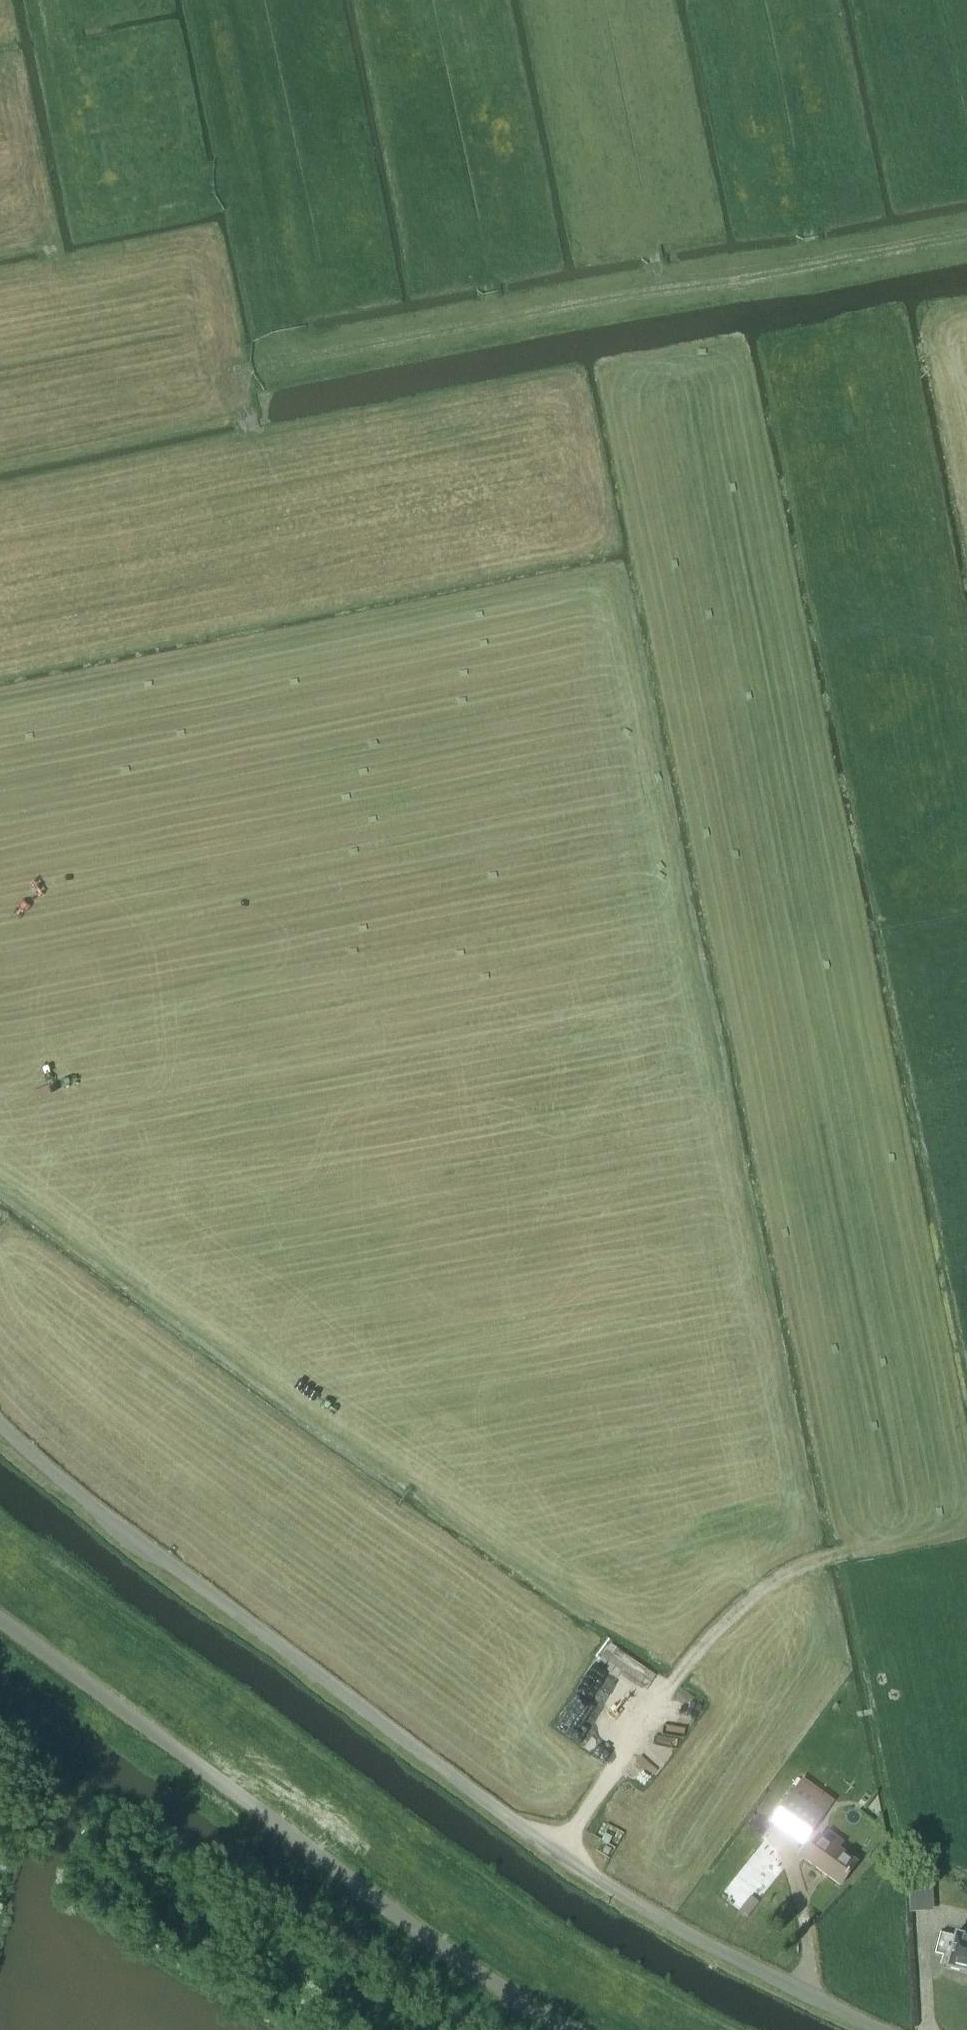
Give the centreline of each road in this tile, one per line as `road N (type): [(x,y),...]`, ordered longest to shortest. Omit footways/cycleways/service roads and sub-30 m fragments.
road 1 (unclassified): [(892,2029),(675,1923),(560,1850),(0,1429)]
road 2 (track): [(560,1850),(672,1676),(750,1592),(814,1560)]

